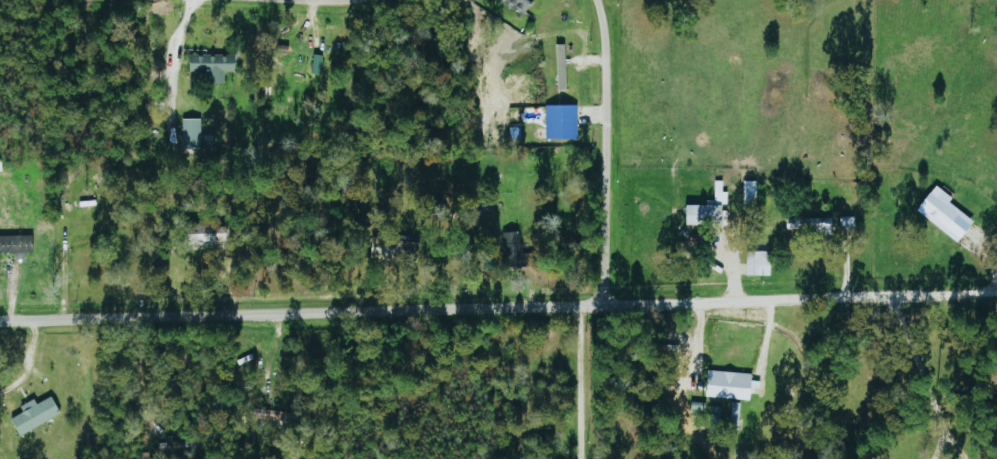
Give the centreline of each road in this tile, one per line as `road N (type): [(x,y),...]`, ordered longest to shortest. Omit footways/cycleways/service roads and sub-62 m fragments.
road 1 (residential): [(0,314),(577,304),(996,286)]
road 2 (residential): [(597,0),(605,33),(611,301)]

